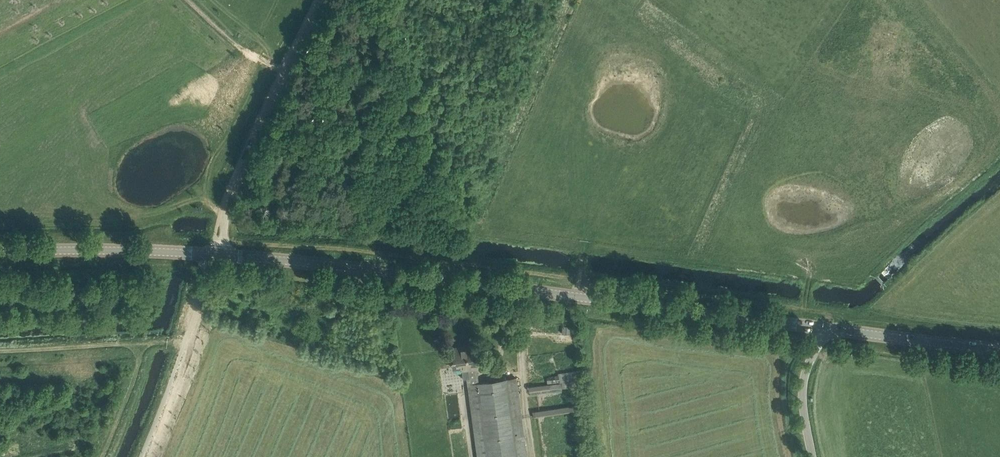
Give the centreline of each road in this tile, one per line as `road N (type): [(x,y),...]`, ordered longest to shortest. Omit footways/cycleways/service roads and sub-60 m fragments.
road 1 (tertiary): [(822,329),(221,256)]
road 2 (track): [(323,0),(232,198),(221,256),(147,456)]
road 3 (tertiary): [(0,252),(221,256)]
road 4 (tertiary): [(999,348),(822,329)]
road 5 (unclassified): [(813,456),(802,396),(822,329)]

